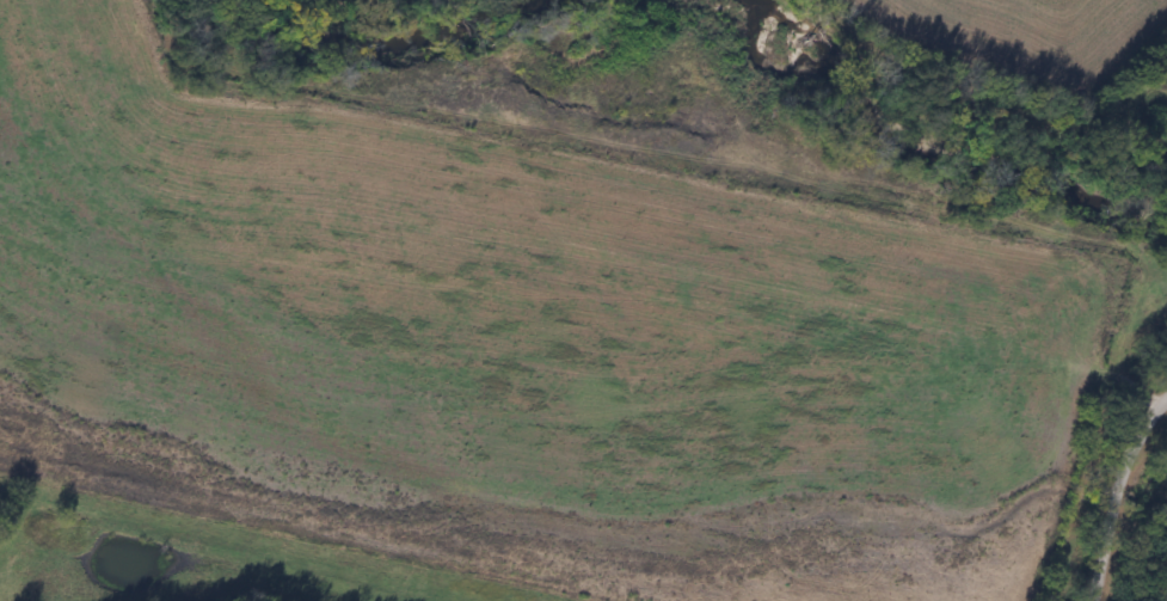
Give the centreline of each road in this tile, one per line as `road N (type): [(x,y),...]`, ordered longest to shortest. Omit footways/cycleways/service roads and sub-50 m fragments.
road 1 (residential): [(1086,600),(1106,503),(1166,395)]

